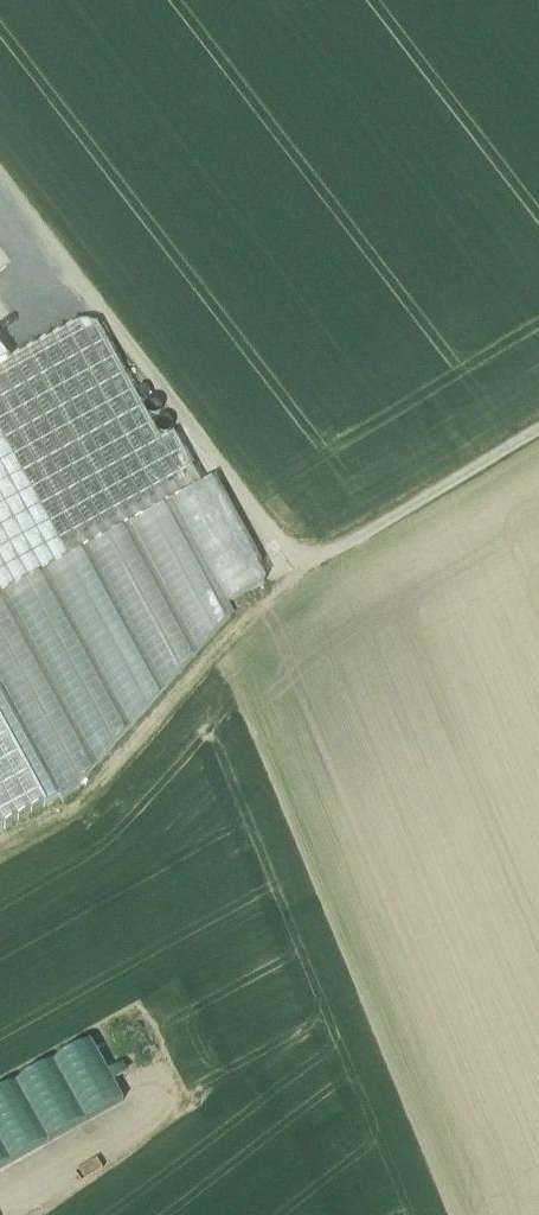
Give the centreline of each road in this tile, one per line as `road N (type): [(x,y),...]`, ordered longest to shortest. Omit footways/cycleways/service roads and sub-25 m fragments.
road 1 (track): [(0,179),(306,576),(538,445)]

